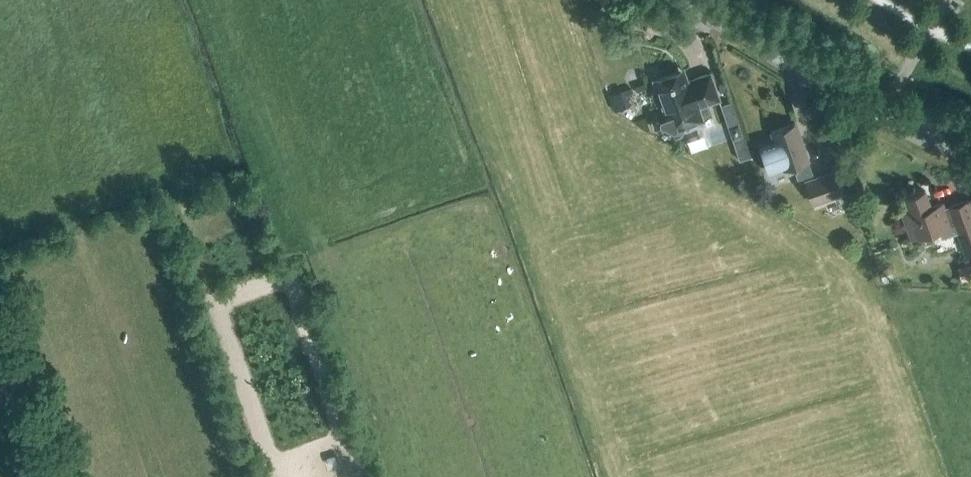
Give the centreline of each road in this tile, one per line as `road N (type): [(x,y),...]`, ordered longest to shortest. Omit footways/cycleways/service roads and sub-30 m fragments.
road 1 (unclassified): [(970,158),(808,77),(689,0)]

